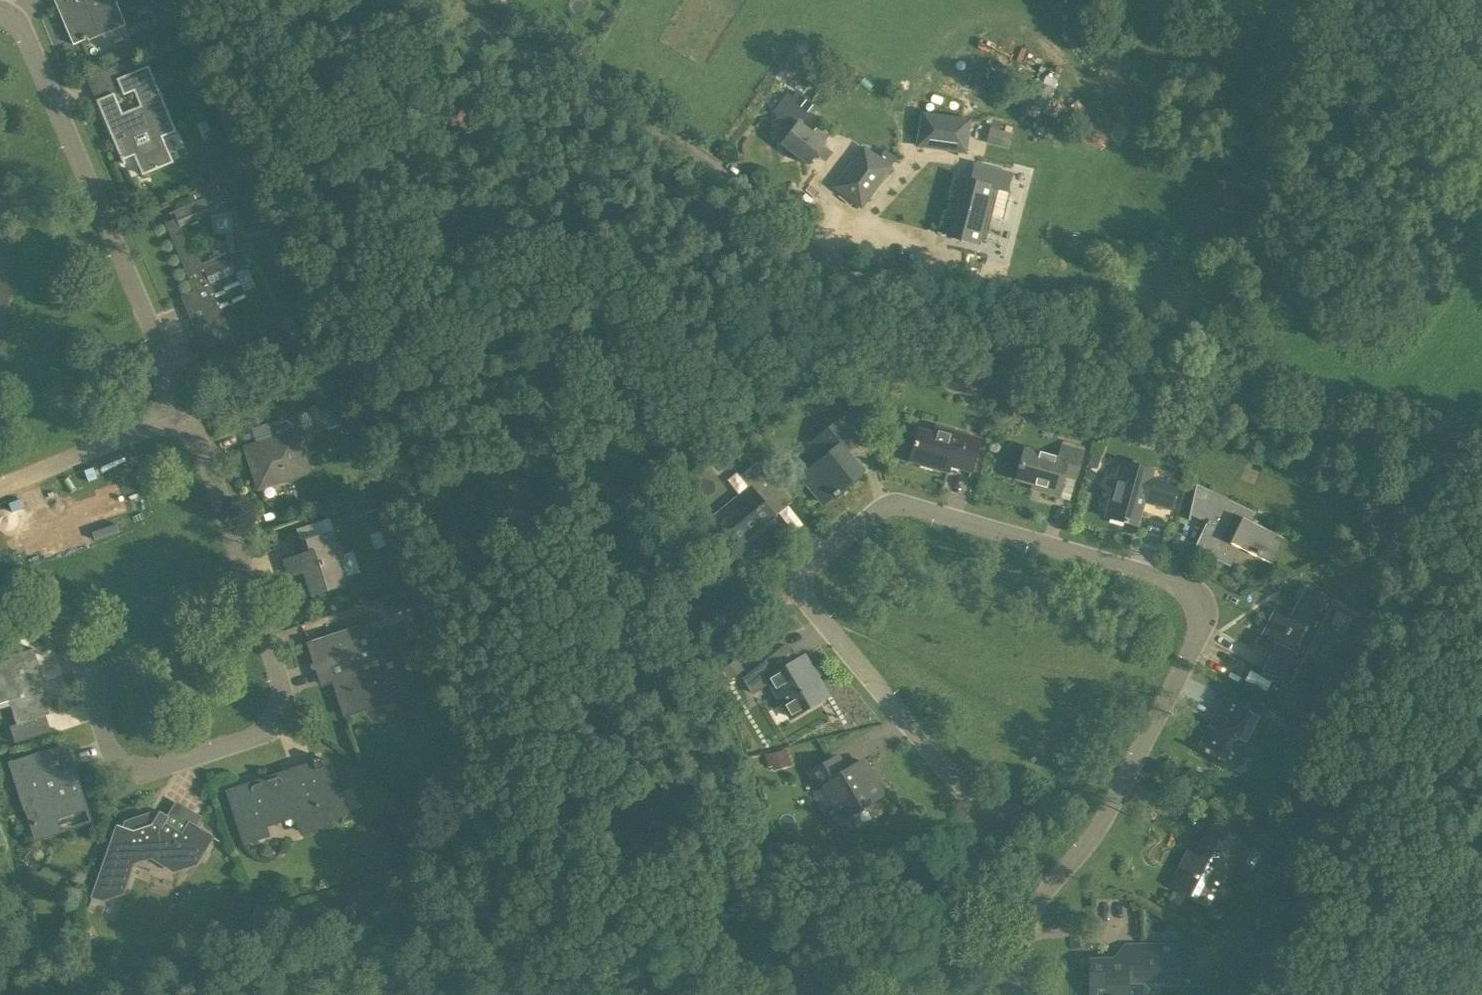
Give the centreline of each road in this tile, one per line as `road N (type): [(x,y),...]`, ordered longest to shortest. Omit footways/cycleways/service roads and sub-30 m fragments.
road 1 (residential): [(1007,994),(1006,962),(1192,617),(1191,581),(1180,568),(899,501),(871,501),(836,519),(817,546),(830,637),(862,695),(973,809)]
road 2 (unclassified): [(1481,436),(1216,402),(944,315),(873,279),(698,155),(452,0)]
road 3 (residential): [(134,662),(107,671),(96,684),(113,746),(150,768),(264,736),(280,686),(280,655),(184,411)]
road 4 (residential): [(184,411),(21,22),(0,9)]
road 5 (residential): [(0,487),(184,411)]

